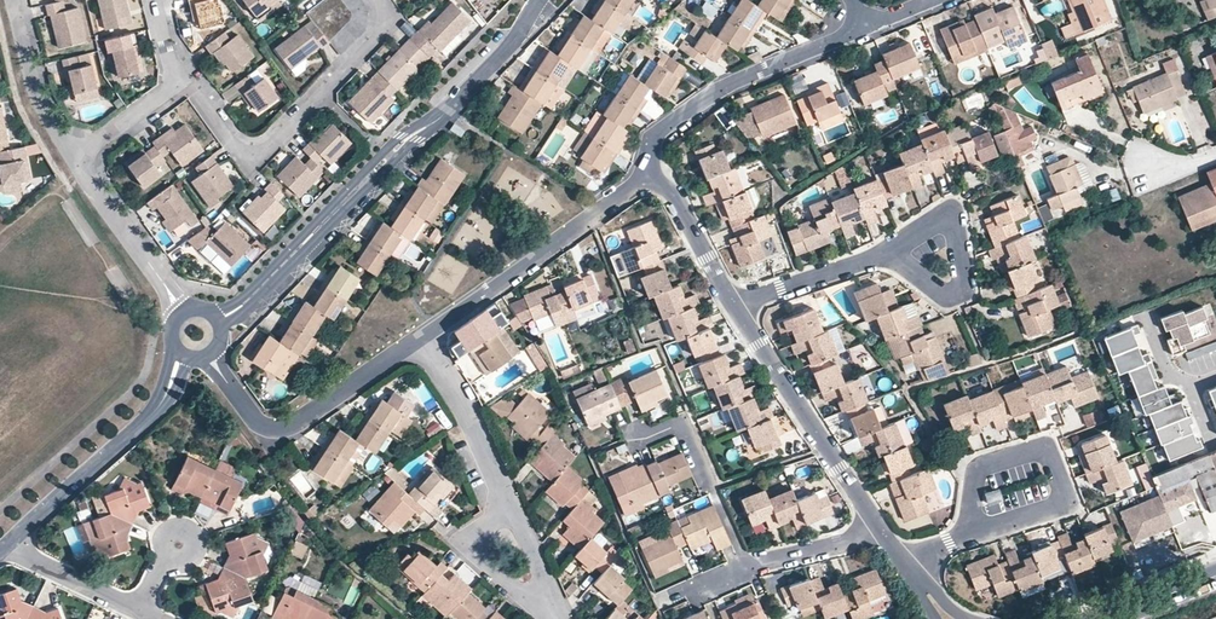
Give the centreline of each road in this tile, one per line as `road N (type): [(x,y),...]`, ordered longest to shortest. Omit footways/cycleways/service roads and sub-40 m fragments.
road 1 (residential): [(245,302),(409,138),(448,112),(515,41),(537,0)]
road 2 (residential): [(382,0),(386,16),(377,36),(268,149),(241,148),(189,78)]
road 3 (residential): [(420,336),(649,175)]
road 4 (residential): [(649,175),(654,134),(715,92),(846,36),(857,20)]
road 5 (residential): [(735,307),(881,529)]
road 6 (residential): [(972,533),(1050,508),(1059,485),(1046,453),(1025,450),(980,463),(970,482),(969,513)]
road 7 (residential): [(226,384),(256,421),(274,428),(420,336)]
road 8 (residential): [(10,547),(164,400)]
road 9 (residential): [(896,253),(937,292),(963,286),(947,220),(899,245)]
road 10 (residential): [(746,569),(680,424),(639,439)]
road 11 (residential): [(420,336),(472,417),(508,498)]
road 12 (residential): [(508,498),(471,539),(471,553),(527,601),(555,608)]
road 13 (residential): [(73,159),(31,74),(15,0)]
road 14 (residential): [(735,307),(896,253)]
road 15 (residential): [(649,175),(683,209),(735,307)]
road 16 (residential): [(165,282),(73,159)]
road 17 (residential): [(73,159),(189,78)]
road 18 (residential): [(881,529),(746,569)]
road 19 (residential): [(10,547),(136,609)]

